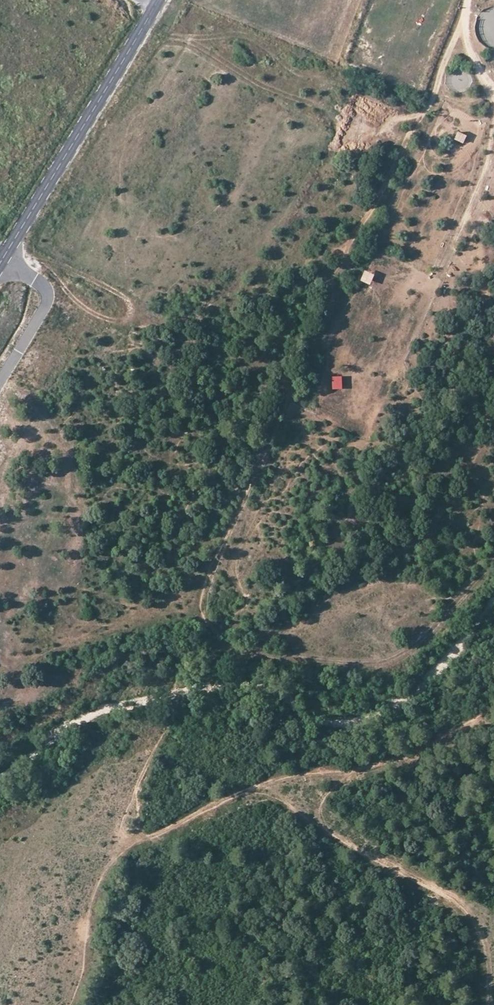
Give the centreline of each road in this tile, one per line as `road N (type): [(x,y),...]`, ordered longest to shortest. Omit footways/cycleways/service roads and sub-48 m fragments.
road 1 (tertiary): [(156,4),(0,263)]
road 2 (track): [(355,770),(394,762),(493,705)]

